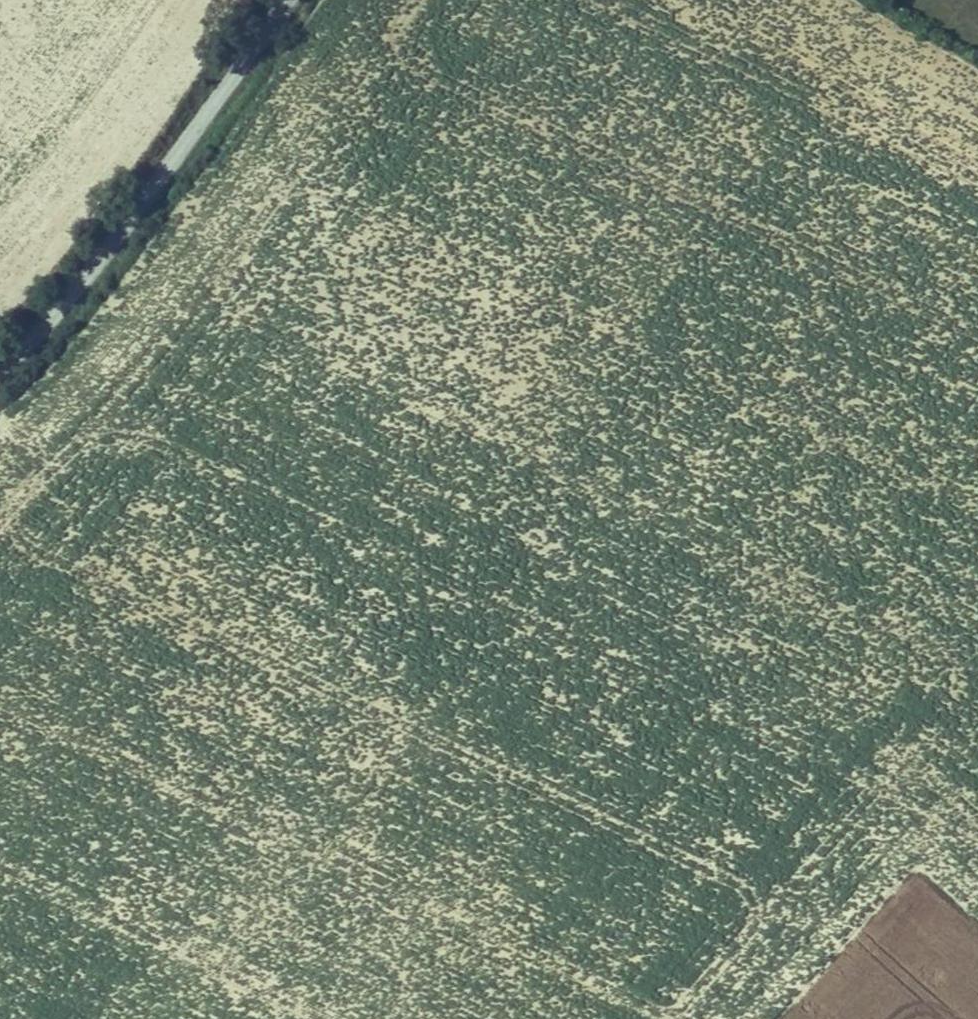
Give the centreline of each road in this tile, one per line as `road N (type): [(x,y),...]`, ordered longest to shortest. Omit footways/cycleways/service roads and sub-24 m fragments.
road 1 (unclassified): [(331,0),(180,200),(0,390)]

